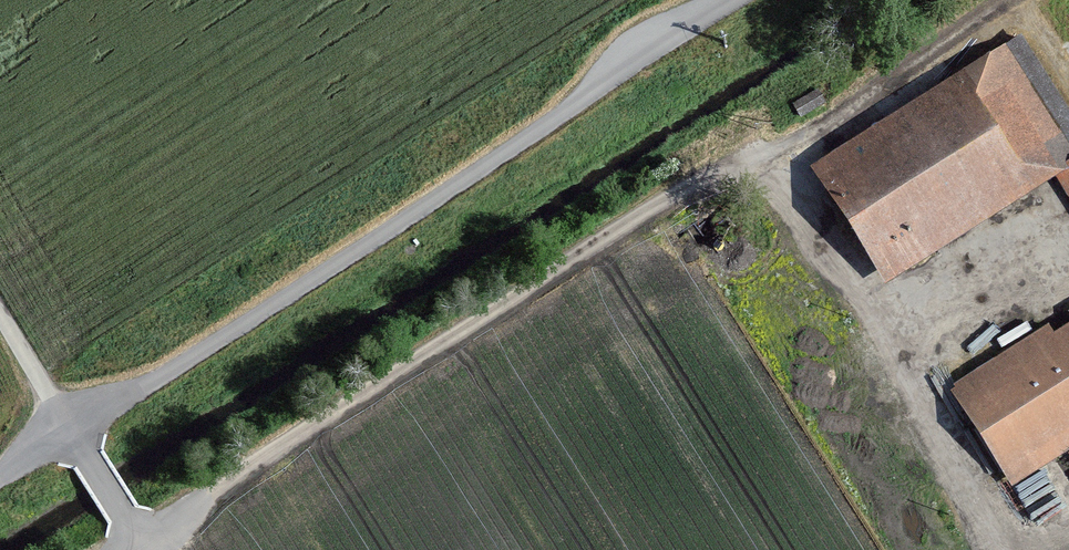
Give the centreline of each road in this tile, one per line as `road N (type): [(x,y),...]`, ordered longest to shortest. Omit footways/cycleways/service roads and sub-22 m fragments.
road 1 (track): [(735,0),(64,431)]
road 2 (track): [(985,549),(852,283),(682,30)]
road 3 (track): [(64,431),(0,319)]

